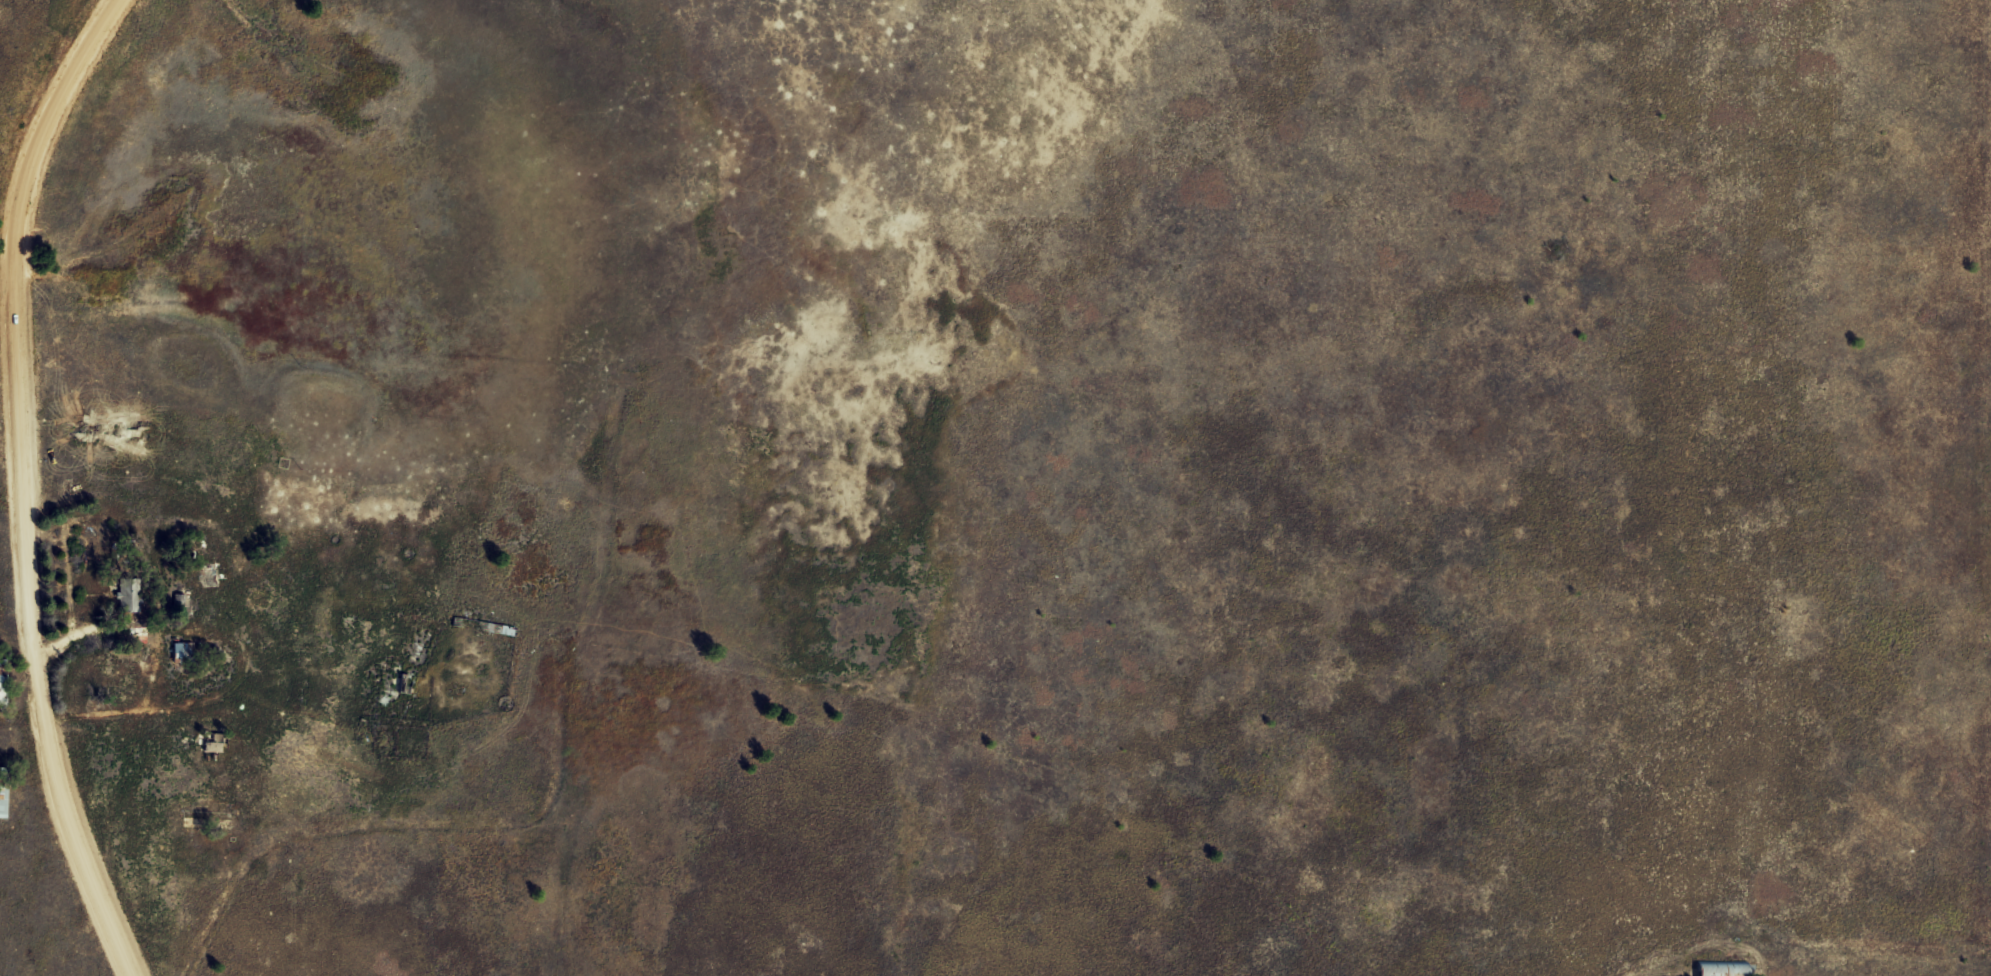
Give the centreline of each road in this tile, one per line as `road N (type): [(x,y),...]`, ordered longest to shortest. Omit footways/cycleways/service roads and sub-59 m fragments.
road 1 (residential): [(204,975),(129,816),(98,687),(67,136),(158,0)]

